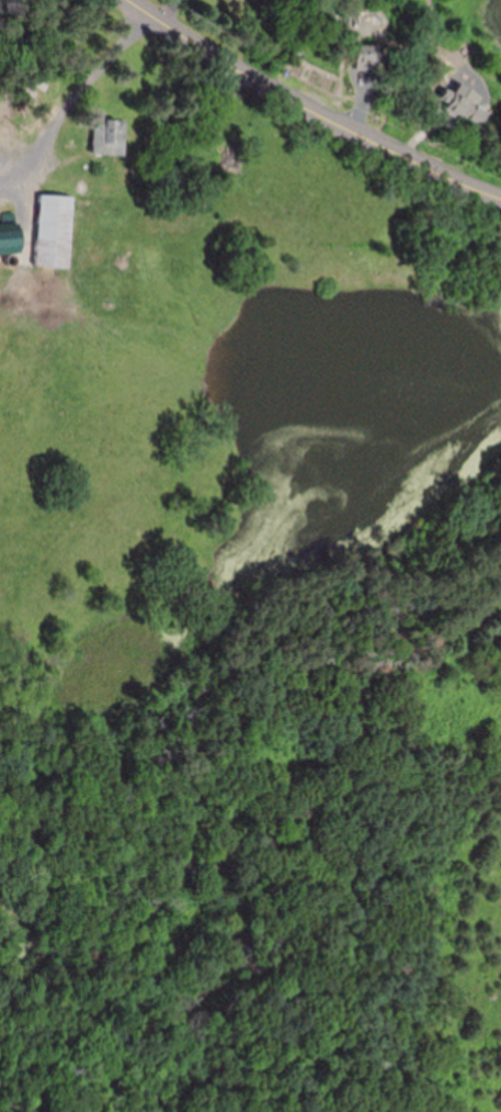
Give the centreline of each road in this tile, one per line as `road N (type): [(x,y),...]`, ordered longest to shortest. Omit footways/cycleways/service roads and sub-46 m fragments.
road 1 (residential): [(143,0),(309,109),(500,193)]

